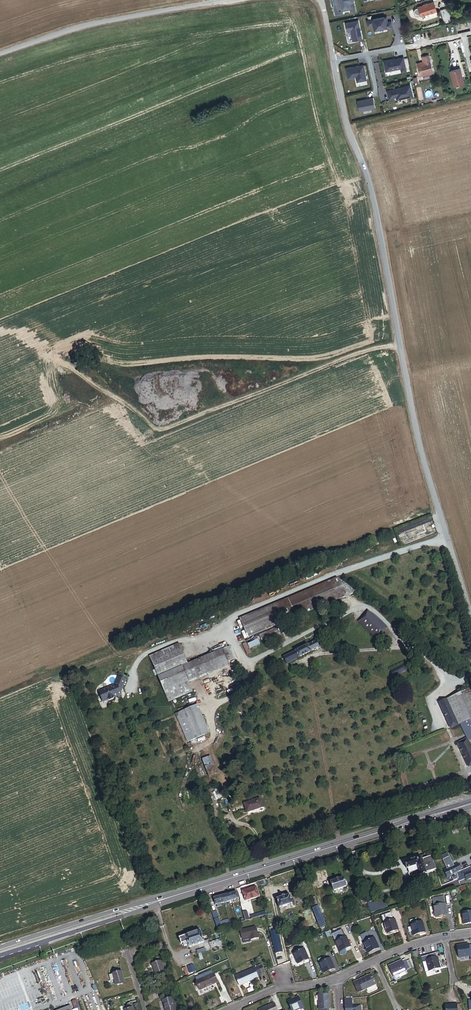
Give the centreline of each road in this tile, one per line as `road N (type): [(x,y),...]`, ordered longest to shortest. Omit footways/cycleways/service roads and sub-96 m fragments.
road 1 (unclassified): [(470,614),(419,444),(380,233),(333,62)]
road 2 (primary): [(470,804),(0,951)]
road 3 (unclassified): [(0,54),(85,26),(240,0)]
road 4 (residential): [(337,979),(422,943),(470,934)]
road 5 (residential): [(470,34),(333,62)]

